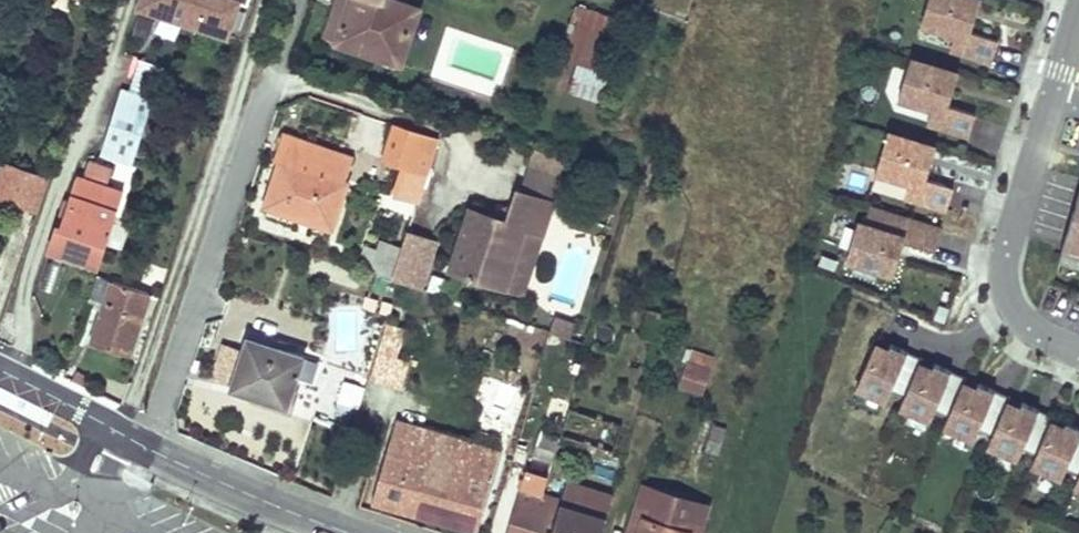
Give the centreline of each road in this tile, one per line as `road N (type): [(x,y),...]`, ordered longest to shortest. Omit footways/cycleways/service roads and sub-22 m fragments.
road 1 (residential): [(145,448),(297,0)]
road 2 (residential): [(1078,353),(1021,327),(1000,273),(1078,15)]
road 3 (tertiary): [(145,448),(353,532)]
road 4 (tertiary): [(0,377),(145,448)]

